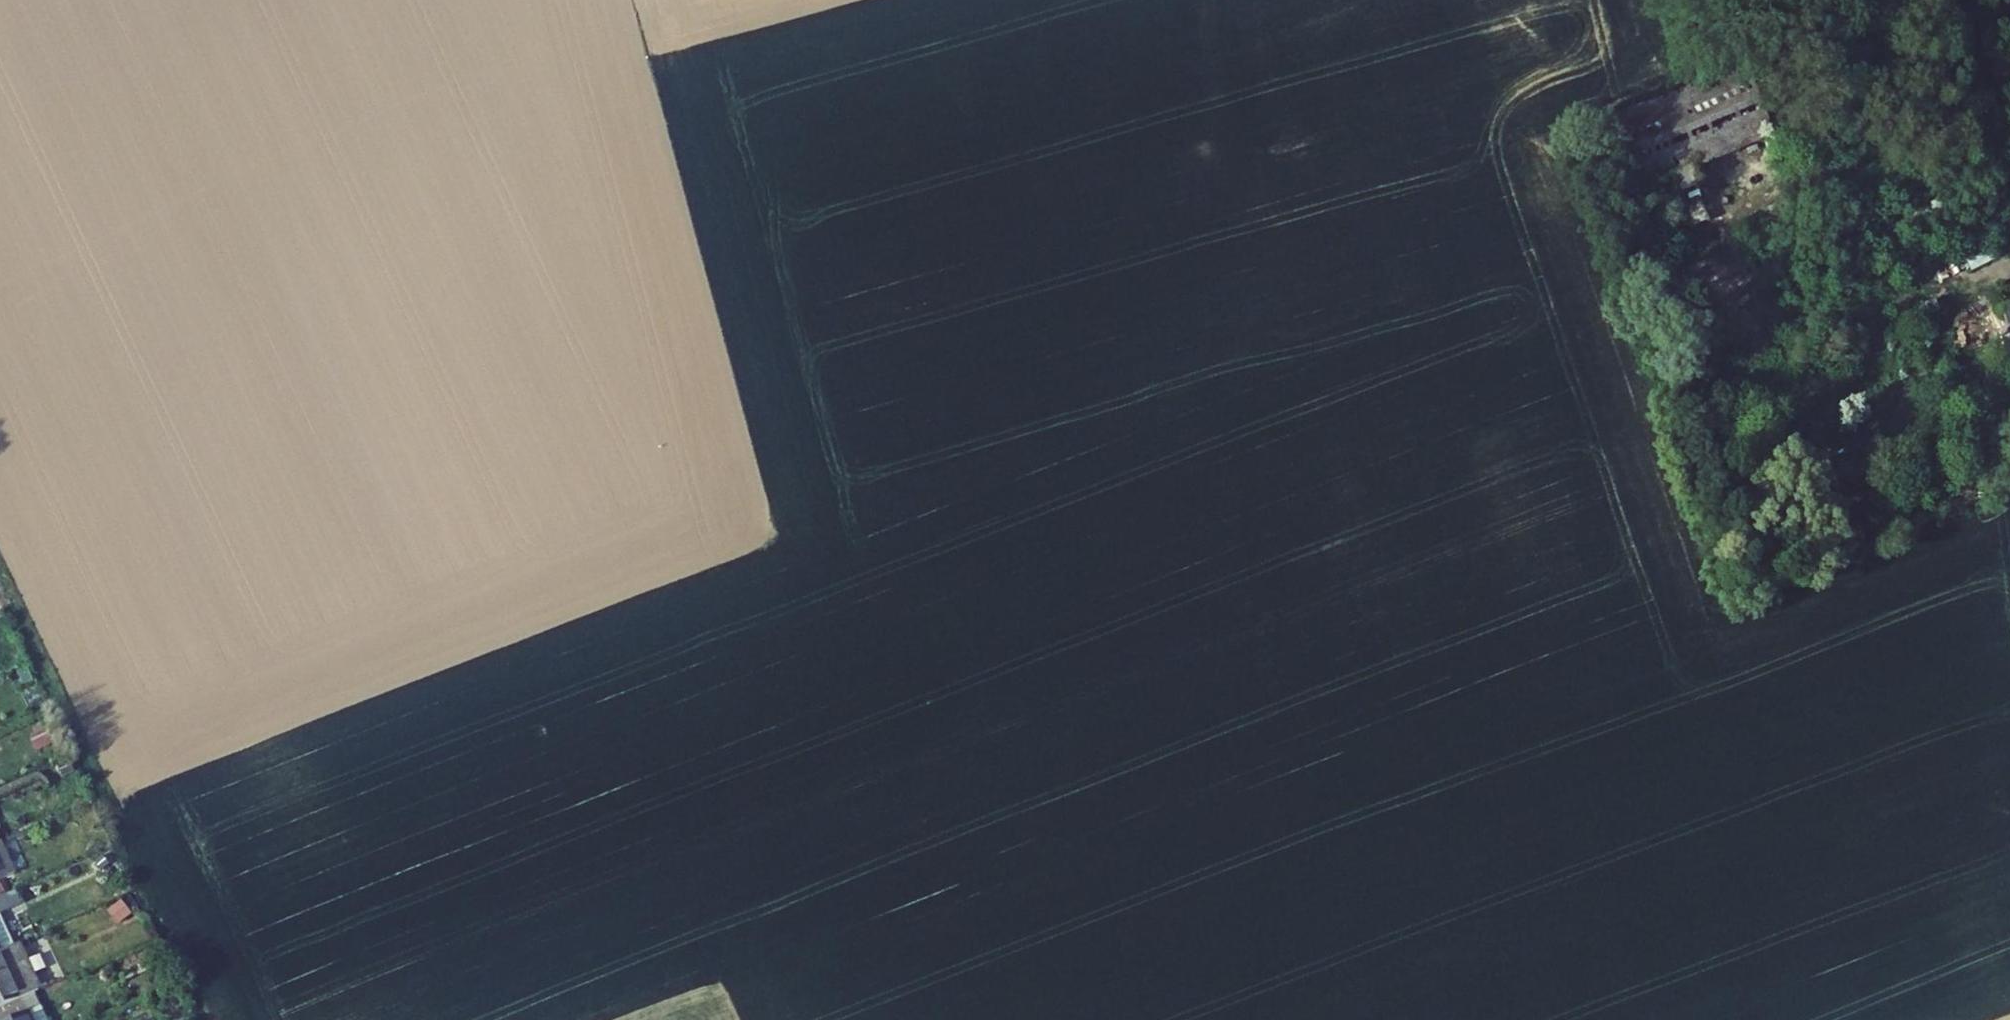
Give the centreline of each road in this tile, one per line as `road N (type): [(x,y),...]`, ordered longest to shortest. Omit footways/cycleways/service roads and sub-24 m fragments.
road 1 (track): [(1968,0),(2009,138)]

